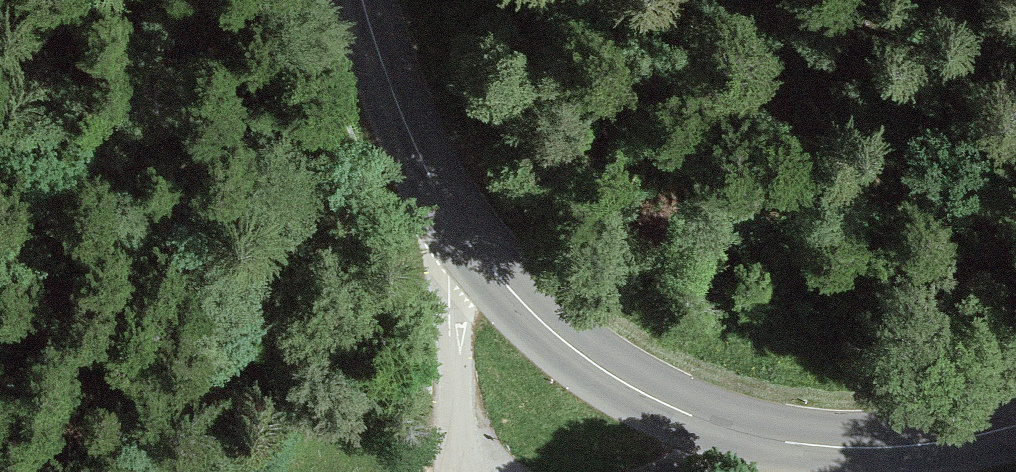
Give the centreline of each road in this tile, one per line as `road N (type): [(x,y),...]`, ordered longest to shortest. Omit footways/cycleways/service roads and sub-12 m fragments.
road 1 (secondary): [(463,231),(510,292),(578,353),(641,395),(732,433)]
road 2 (secondary): [(732,433),(871,450),(1015,425)]
road 3 (secondary): [(363,0),(405,122),(463,231)]
road 4 (unclassified): [(463,231),(449,318),(466,471)]

